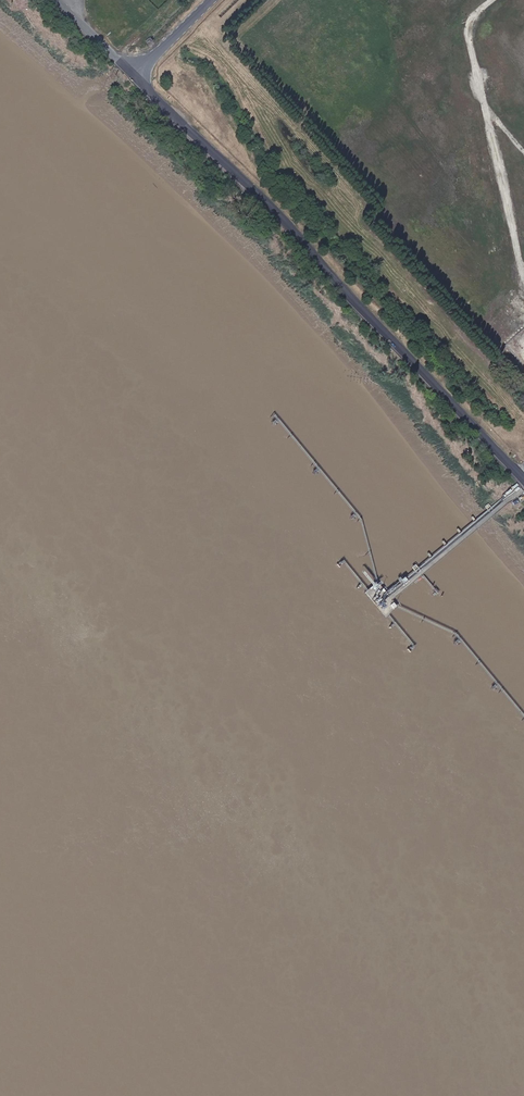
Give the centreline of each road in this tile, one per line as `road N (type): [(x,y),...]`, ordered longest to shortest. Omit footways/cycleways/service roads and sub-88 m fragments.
road 1 (tertiary): [(135,76),(281,218),(523,481)]

